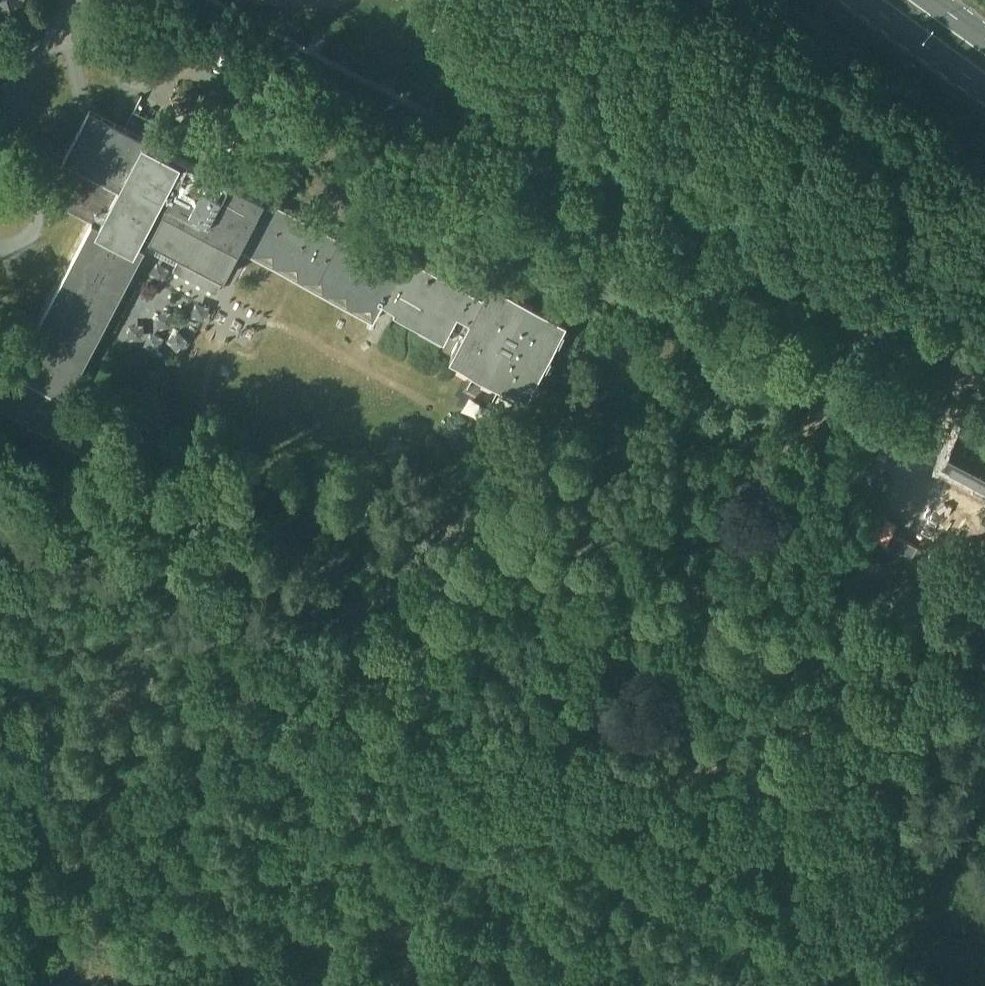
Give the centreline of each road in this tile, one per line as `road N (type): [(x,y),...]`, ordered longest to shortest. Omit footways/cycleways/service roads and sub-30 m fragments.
road 1 (unclassified): [(984,369),(621,184),(541,135),(485,89),(422,0)]
road 2 (track): [(984,591),(789,974),(811,985)]
road 3 (primary): [(865,0),(984,87)]

